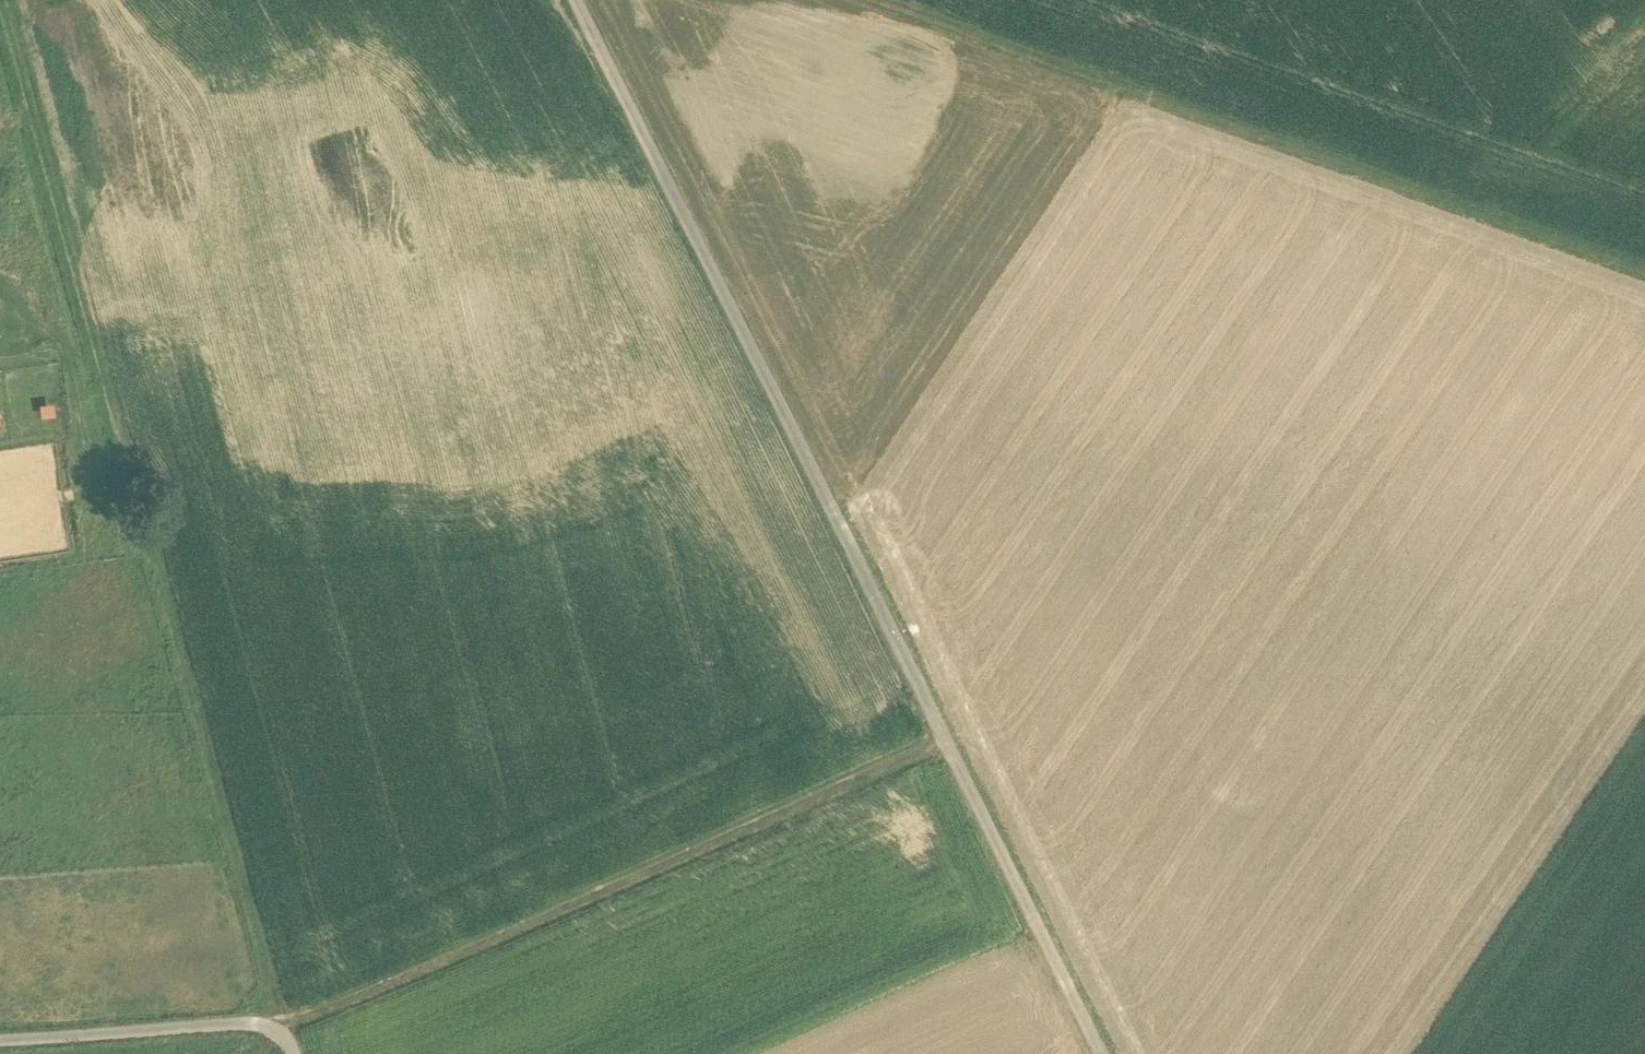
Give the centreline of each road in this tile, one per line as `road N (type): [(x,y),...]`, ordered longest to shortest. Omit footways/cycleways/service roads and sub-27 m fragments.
road 1 (track): [(577,0),(1103,1053)]
road 2 (track): [(283,1033),(166,550),(11,0)]
road 3 (track): [(948,747),(400,995),(291,1033)]
road 4 (track): [(1644,287),(1066,80)]
road 5 (track): [(297,1053),(291,1033),(0,1052)]
road 6 (track): [(841,0),(1066,80)]

